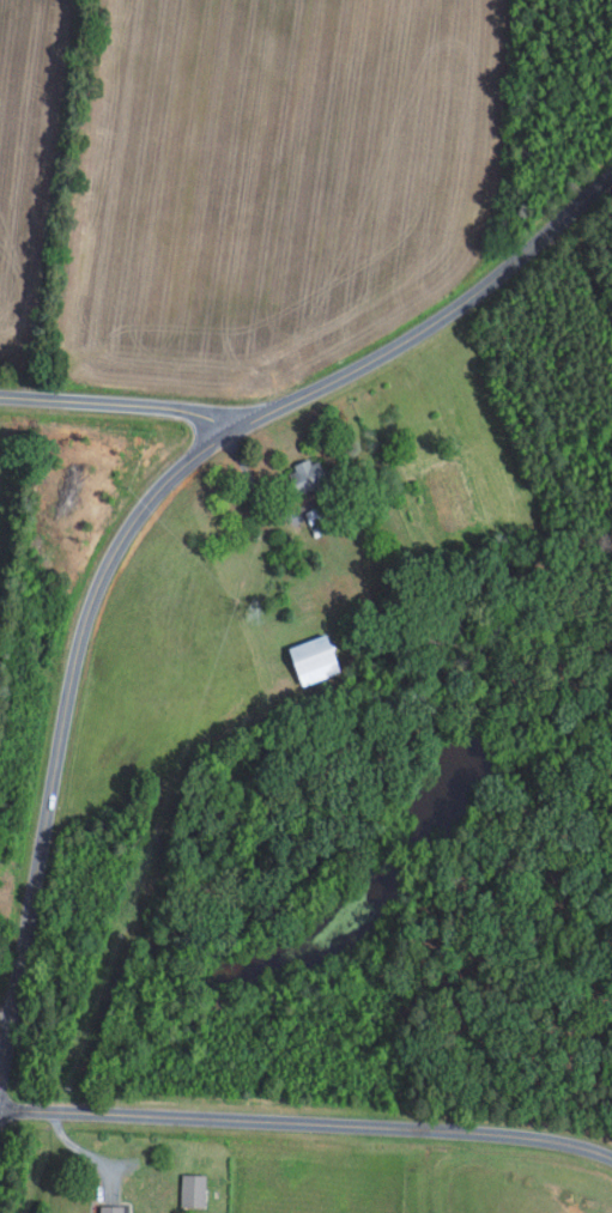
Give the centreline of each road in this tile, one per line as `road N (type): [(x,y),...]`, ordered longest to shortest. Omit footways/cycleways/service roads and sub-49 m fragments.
road 1 (residential): [(0,1073),(73,666),(98,584),(138,515),(224,436),(456,308),(611,174)]
road 2 (residential): [(611,1160),(540,1140),(453,1133),(0,1111)]
road 3 (residential): [(253,420),(0,392)]

